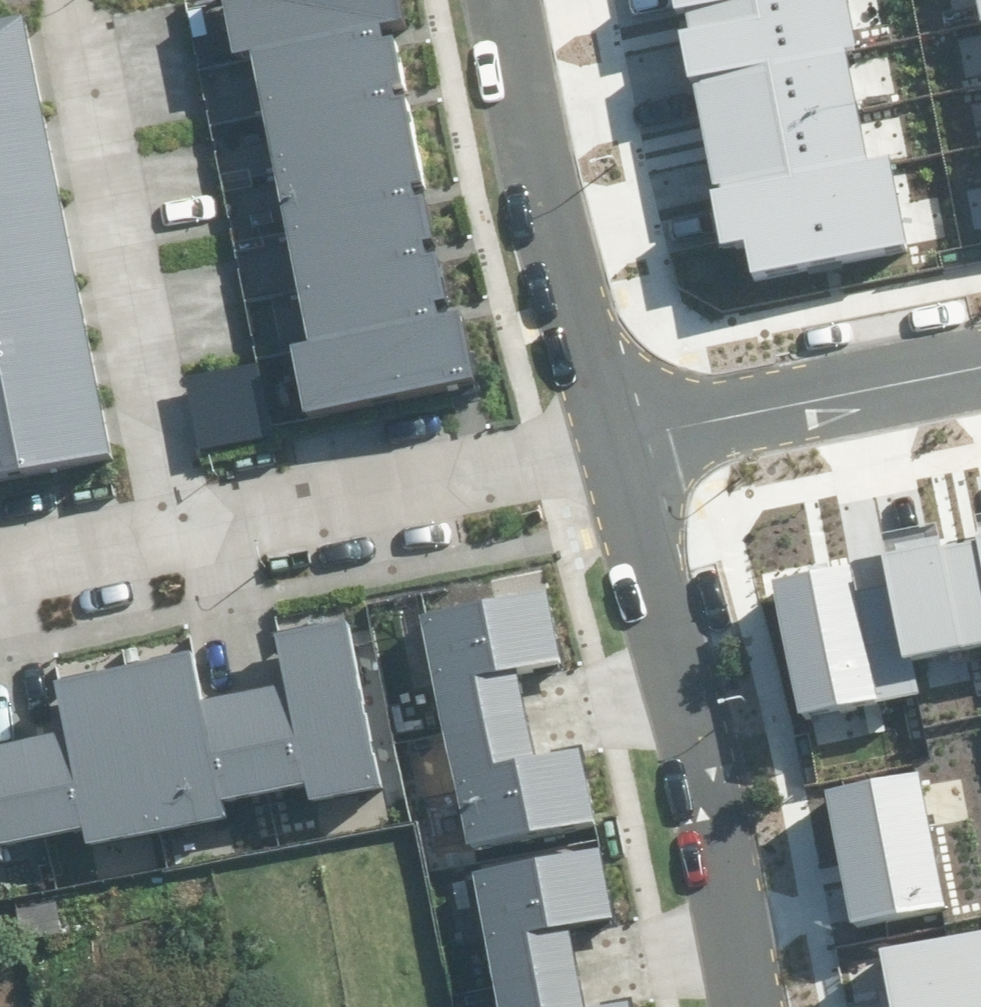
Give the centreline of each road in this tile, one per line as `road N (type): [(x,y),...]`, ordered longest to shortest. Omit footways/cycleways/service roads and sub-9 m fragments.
road 1 (residential): [(612,442),(681,685),(746,1006)]
road 2 (residential): [(181,541),(69,0)]
road 3 (residential): [(504,0),(561,263),(612,442)]
road 4 (residential): [(612,442),(181,541)]
road 5 (residential): [(980,368),(612,442)]
road 6 (residential): [(181,541),(0,575)]

